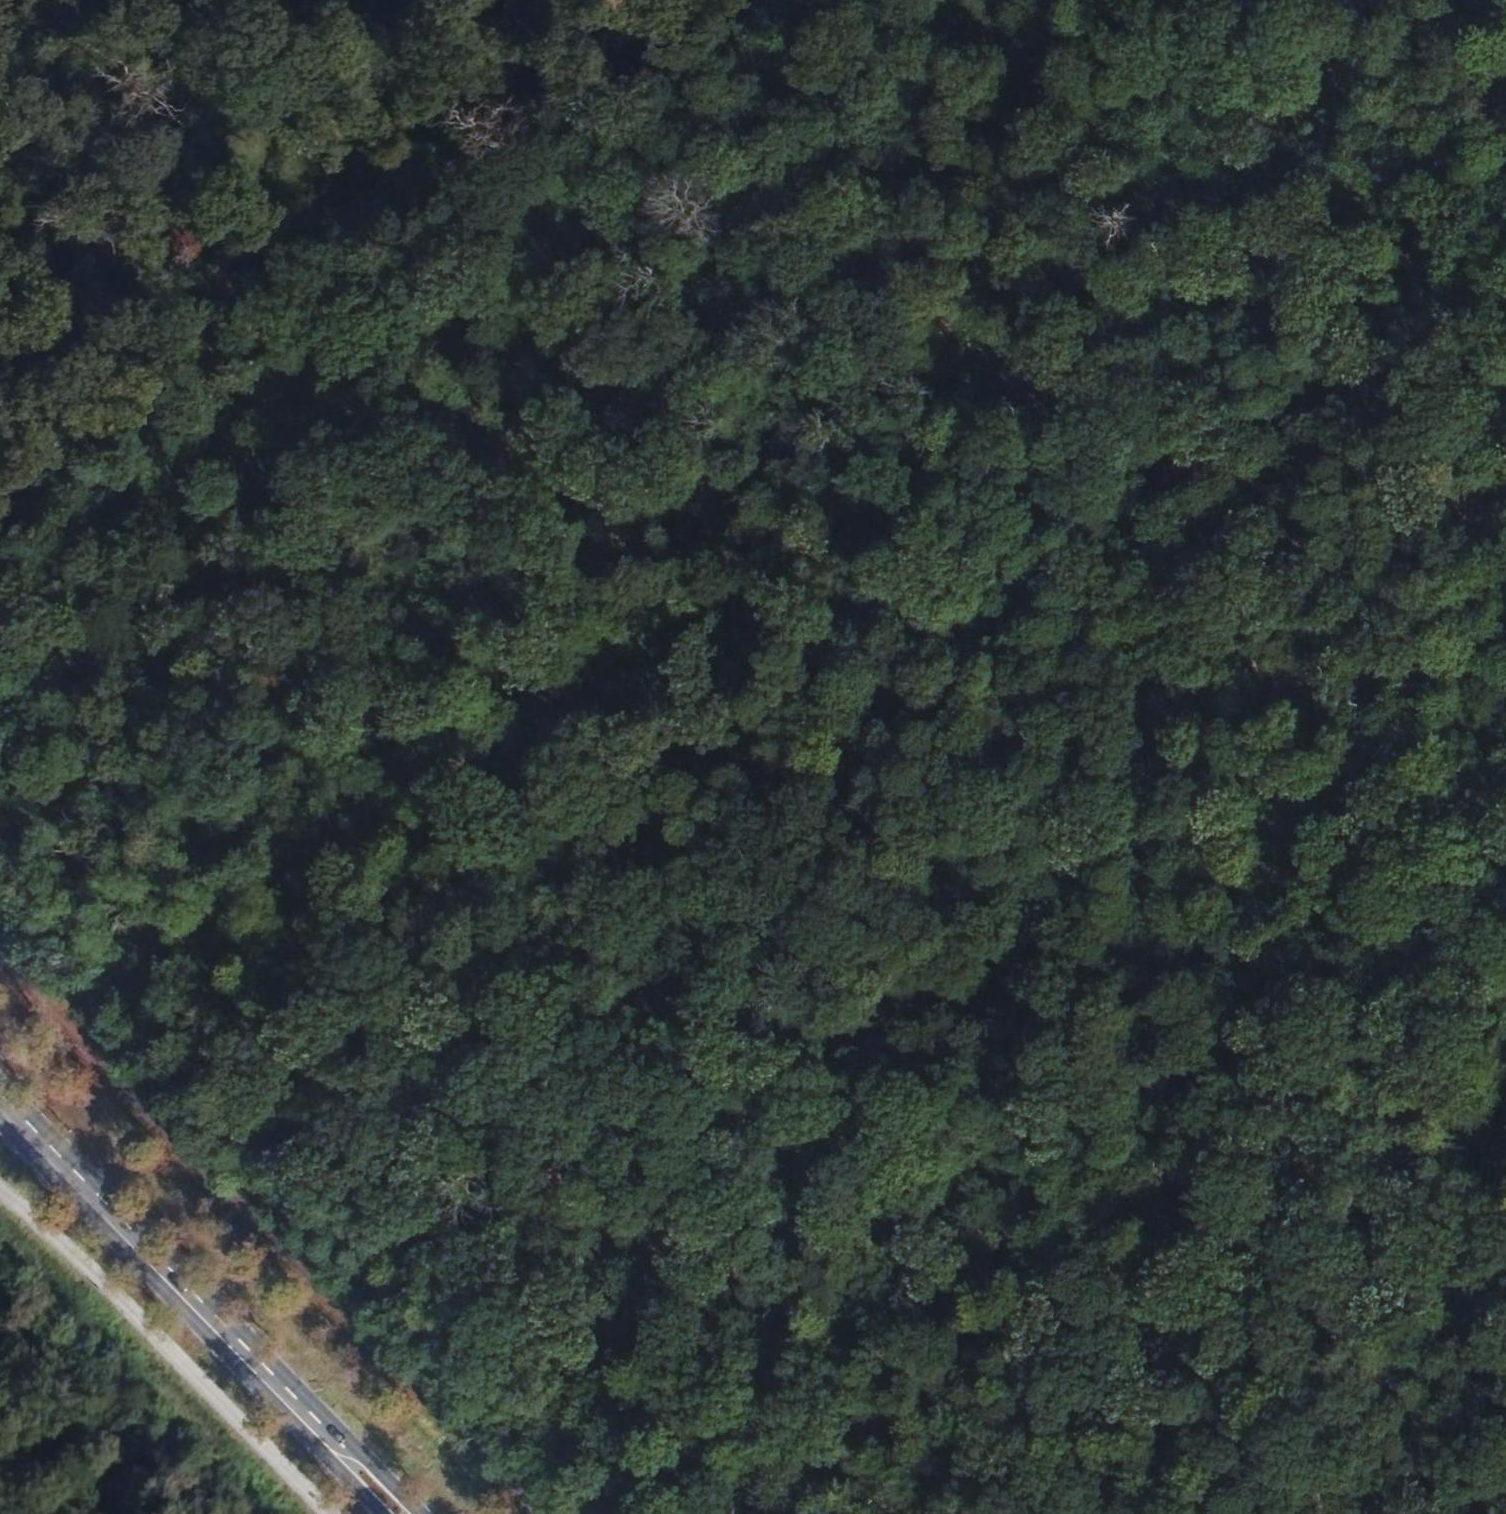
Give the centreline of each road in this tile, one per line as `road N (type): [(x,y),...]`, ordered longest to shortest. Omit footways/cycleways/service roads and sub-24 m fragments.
road 1 (primary): [(416,1513),(0,1087)]
road 2 (primary): [(0,1129),(381,1513)]
road 3 (track): [(1488,1513),(1505,1293)]

